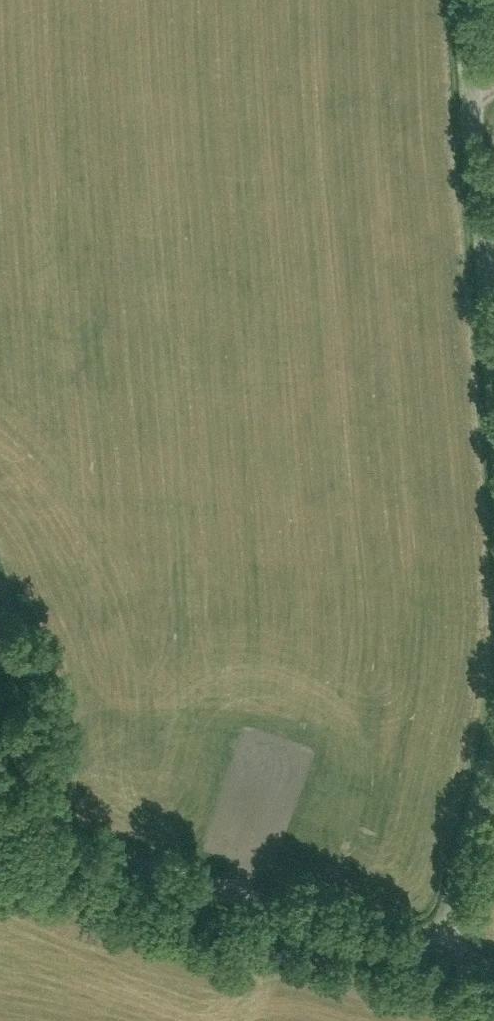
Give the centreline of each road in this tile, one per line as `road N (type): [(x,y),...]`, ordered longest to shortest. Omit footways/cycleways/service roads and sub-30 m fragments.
road 1 (unclassified): [(440,965),(0,828)]
road 2 (unclassified): [(493,323),(478,0)]
road 3 (unclassified): [(440,965),(493,769)]

